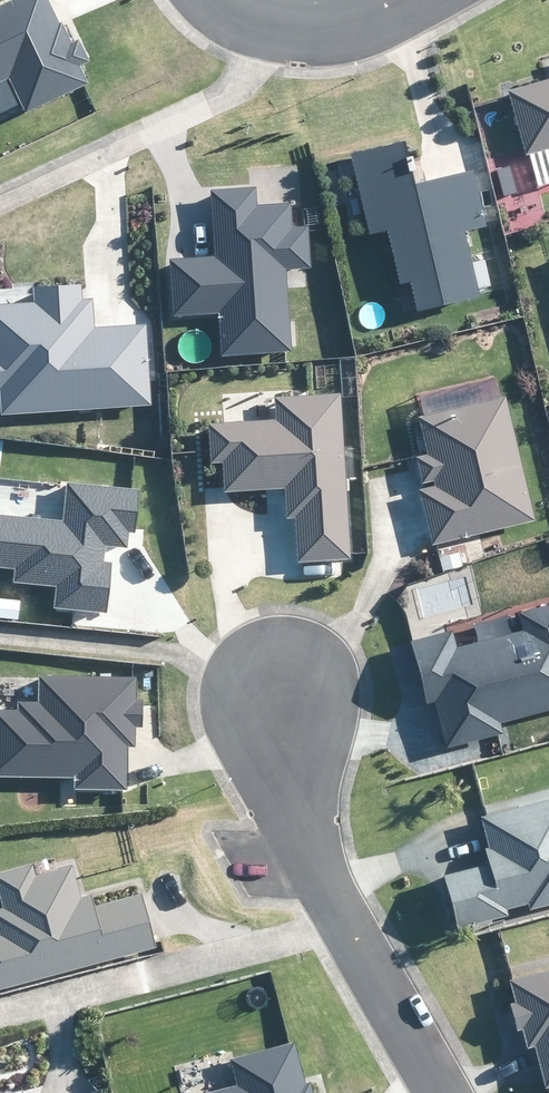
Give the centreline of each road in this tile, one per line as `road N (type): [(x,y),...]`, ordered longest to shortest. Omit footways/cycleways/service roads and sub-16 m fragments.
road 1 (residential): [(279,702),(311,873),(448,1092)]
road 2 (residential): [(393,0),(318,30),(245,18),(224,0)]

